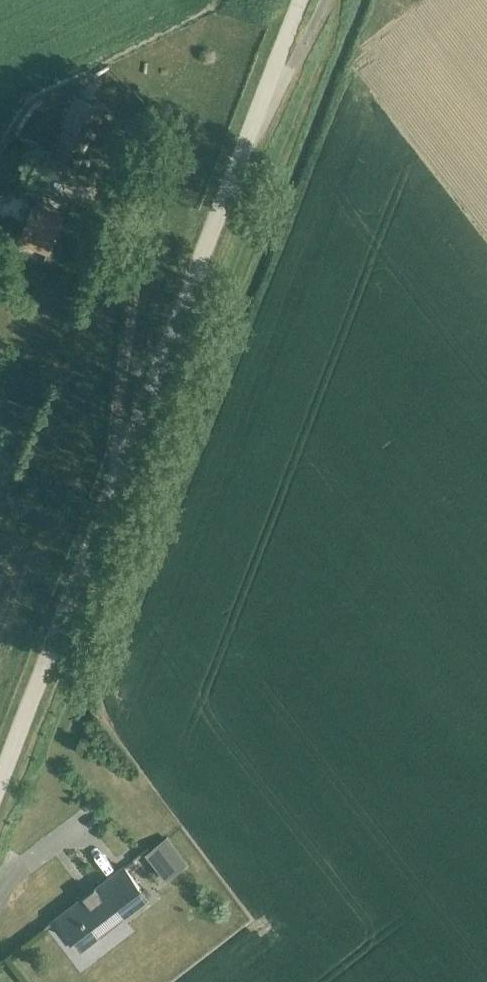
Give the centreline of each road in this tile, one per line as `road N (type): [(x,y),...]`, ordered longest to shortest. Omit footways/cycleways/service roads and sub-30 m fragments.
road 1 (unclassified): [(0,775),(300,0)]

